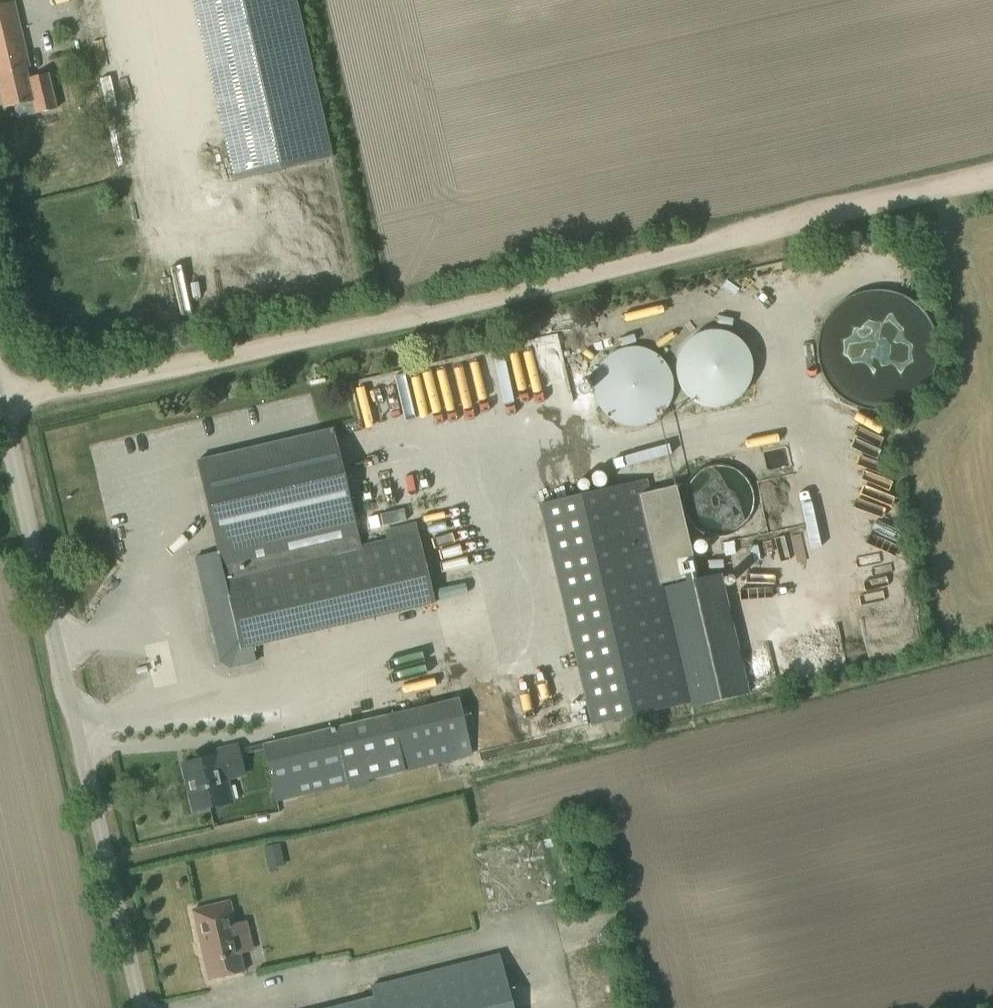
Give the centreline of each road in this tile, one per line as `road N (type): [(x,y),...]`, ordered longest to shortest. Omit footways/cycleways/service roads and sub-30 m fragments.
road 1 (track): [(8,409),(992,179)]
road 2 (unclassified): [(147,1007),(0,377)]

